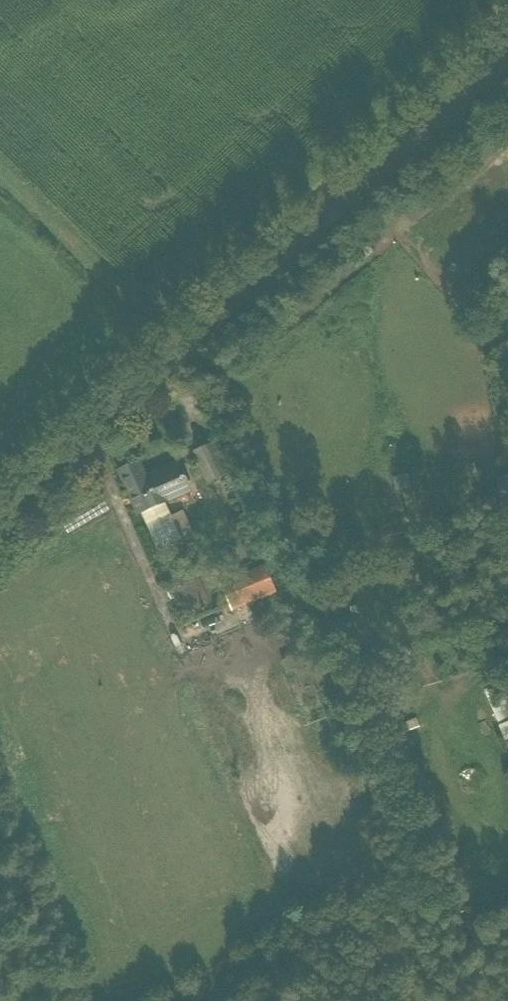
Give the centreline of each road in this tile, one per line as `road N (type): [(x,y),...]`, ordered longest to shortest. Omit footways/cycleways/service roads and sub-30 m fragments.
road 1 (unclassified): [(0,538),(507,83)]

